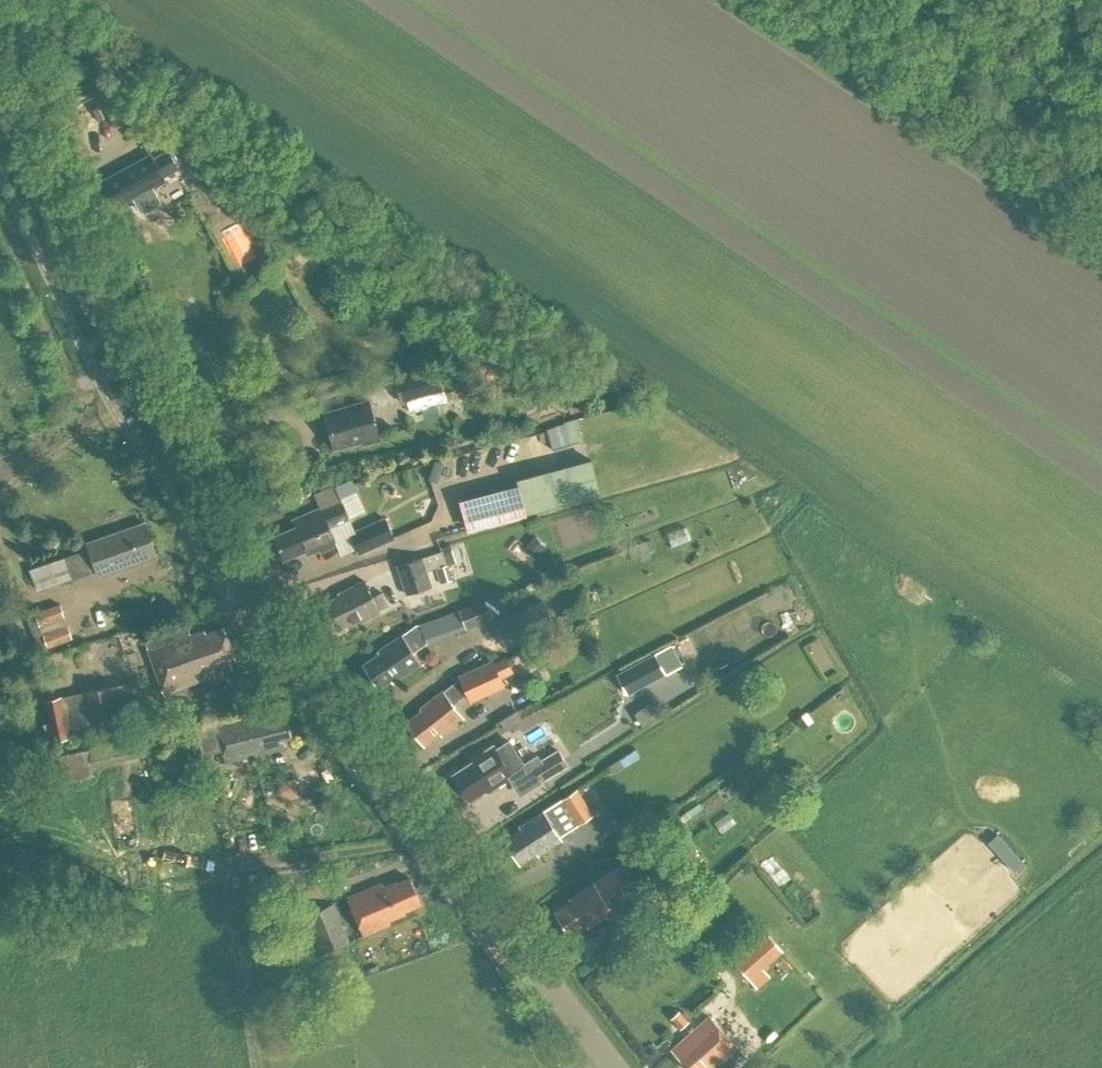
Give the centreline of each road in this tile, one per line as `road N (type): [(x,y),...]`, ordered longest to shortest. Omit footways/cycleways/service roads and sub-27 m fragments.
road 1 (secondary): [(612,1067),(301,672),(257,605),(0,117)]

